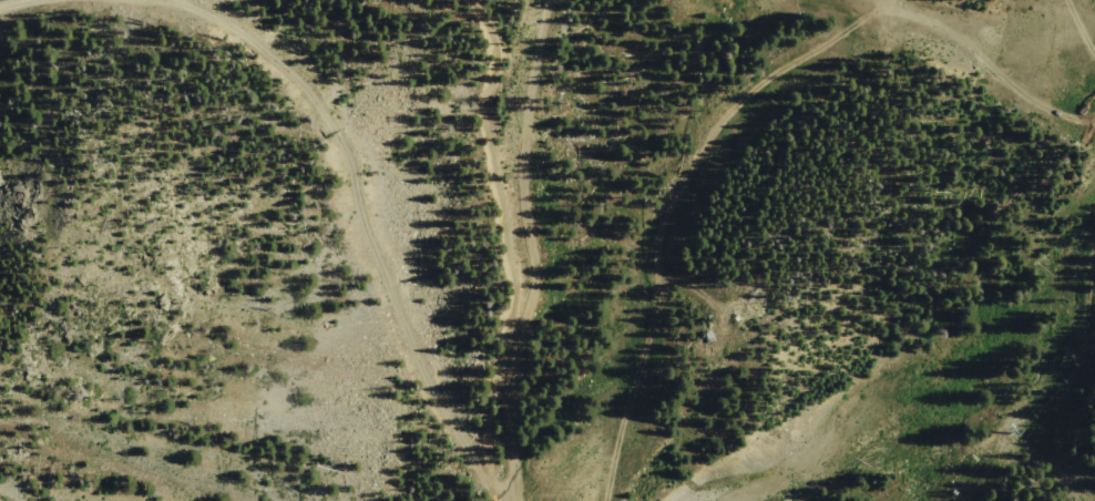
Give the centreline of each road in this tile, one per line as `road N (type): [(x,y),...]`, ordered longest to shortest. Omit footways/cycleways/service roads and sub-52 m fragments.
road 1 (track): [(495,500),(459,446),(373,262),(347,142),(253,45),(178,0)]
road 2 (track): [(612,500),(678,170),(748,89),(878,12)]
road 3 (track): [(497,500),(483,440),(522,268),(477,114),(497,64),(488,0)]
road 4 (track): [(521,500),(513,399),(535,276),(525,185),(550,0)]
road 5 (track): [(876,0),(979,48),(1094,117)]

